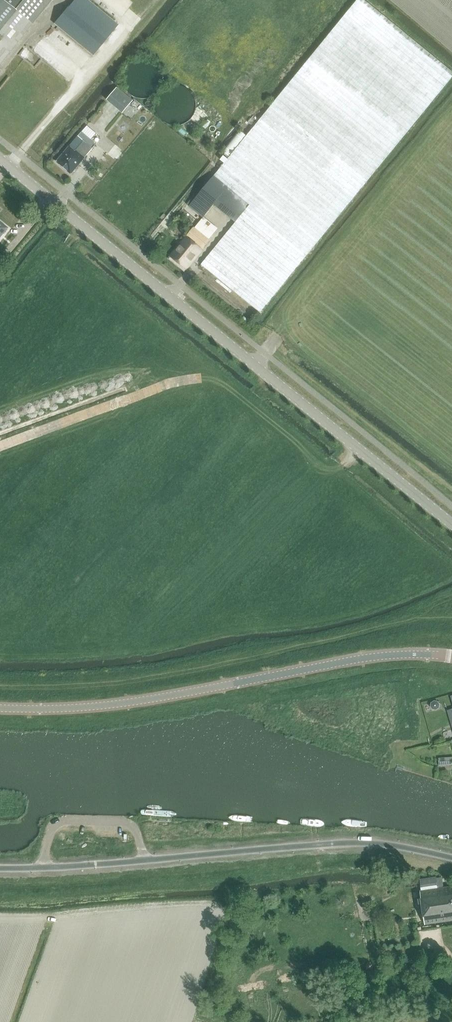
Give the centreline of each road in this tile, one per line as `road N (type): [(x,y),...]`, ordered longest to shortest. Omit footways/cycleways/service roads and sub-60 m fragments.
road 1 (tertiary): [(451,525),(0,160)]
road 2 (secondary): [(451,656),(357,660),(105,705),(0,707)]
road 3 (unclassified): [(0,868),(356,843),(451,858)]

